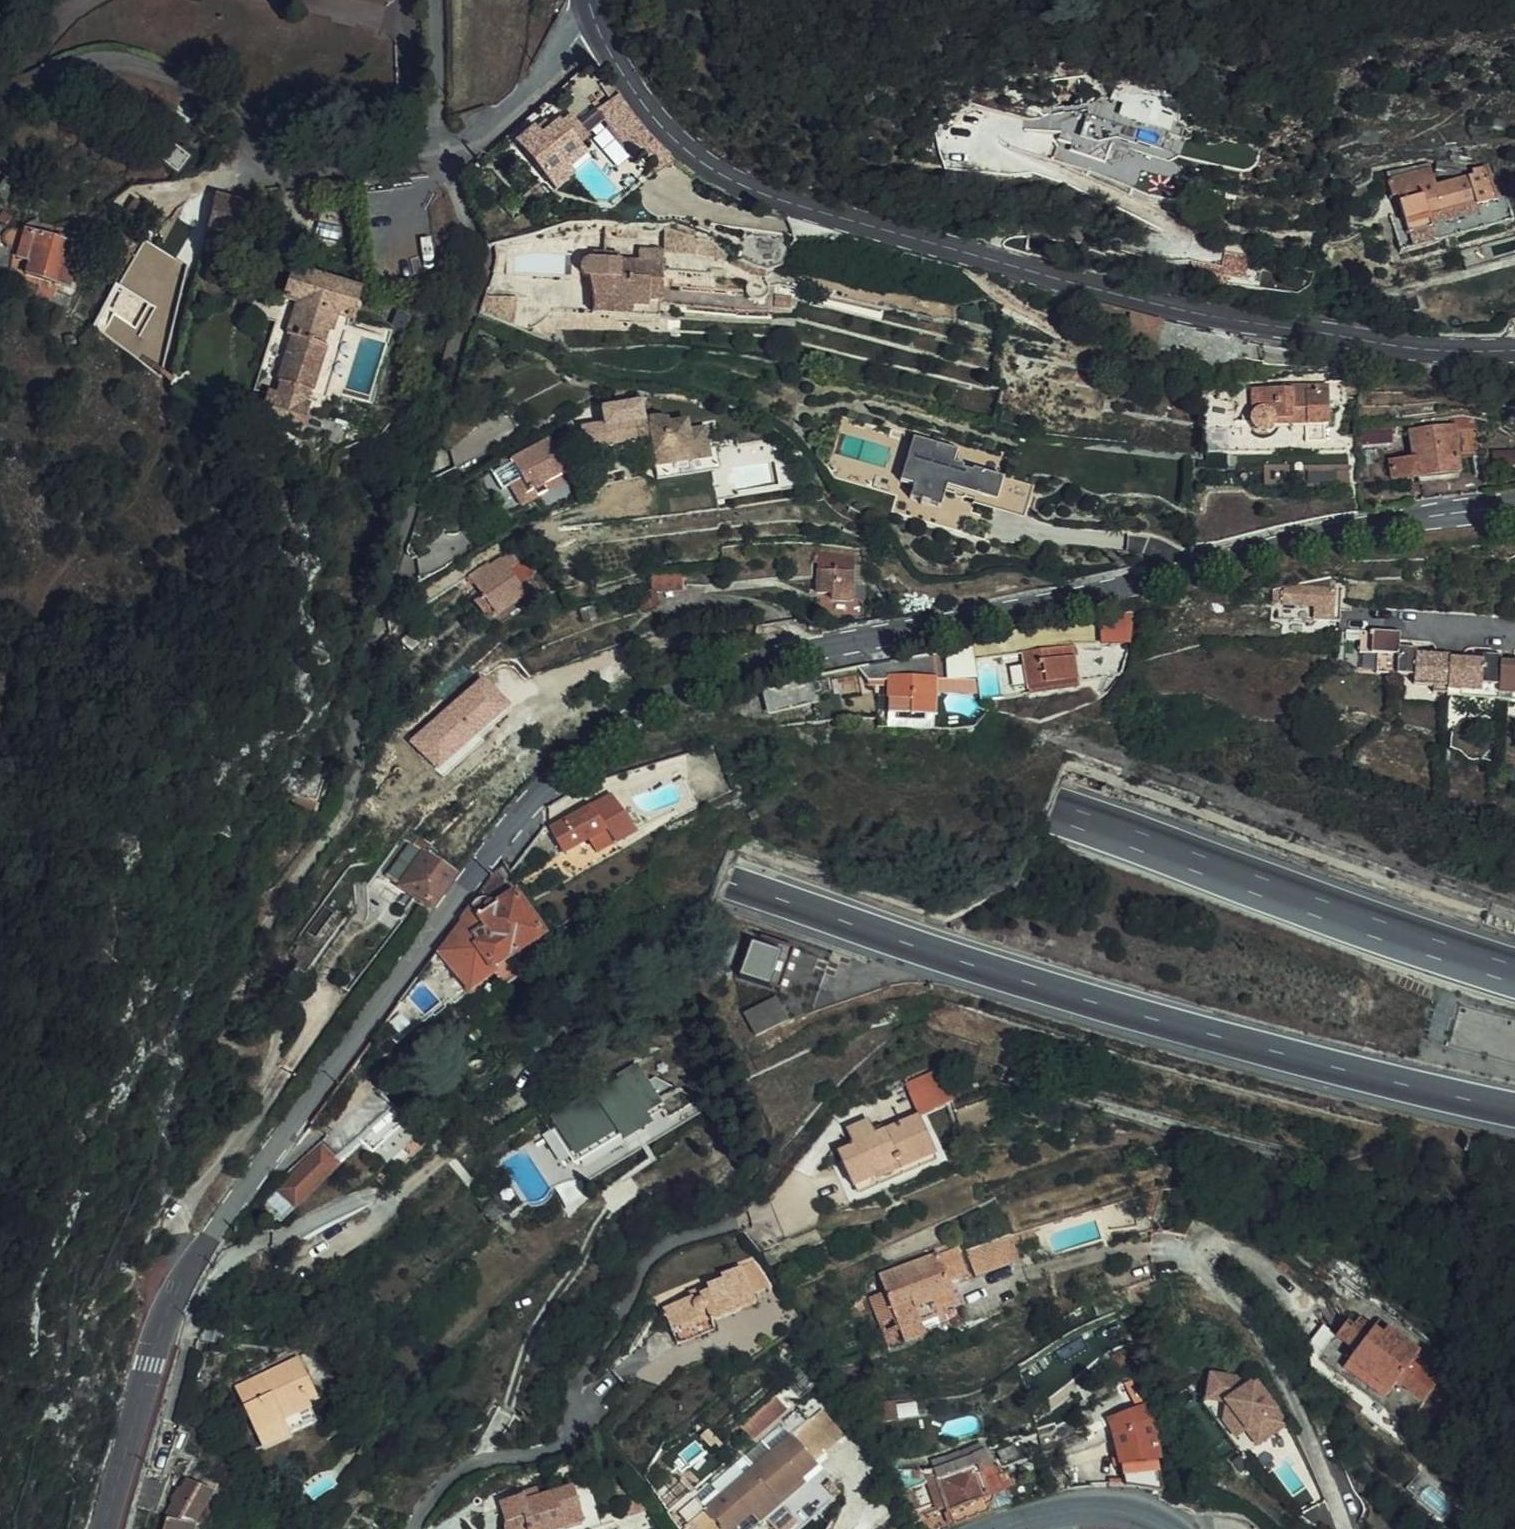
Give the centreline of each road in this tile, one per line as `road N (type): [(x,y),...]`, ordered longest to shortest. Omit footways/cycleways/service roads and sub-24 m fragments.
road 1 (tertiary): [(1514,505),(1356,527),(1074,600),(713,675),(622,718),(510,827),(192,1262),(149,1364),(105,1528)]
road 2 (motorway): [(1514,972),(1378,929),(1067,808),(0,347)]
road 3 (motorway): [(0,523),(720,870),(999,974),(1357,1075),(1514,1110)]
road 4 (tertiary): [(596,23),(645,100),(695,157),(752,190),(1061,283),(1349,345),(1514,353)]
road 5 (residential): [(0,99),(65,74),(114,69),(159,85),(266,158),(315,170),(411,161),(448,149)]
road 6 (residential): [(596,23),(523,102),(448,149)]
road 7 (secondary): [(1168,1528),(1103,1508),(996,1528)]
road 8 (residential): [(448,149),(437,128),(432,0)]

